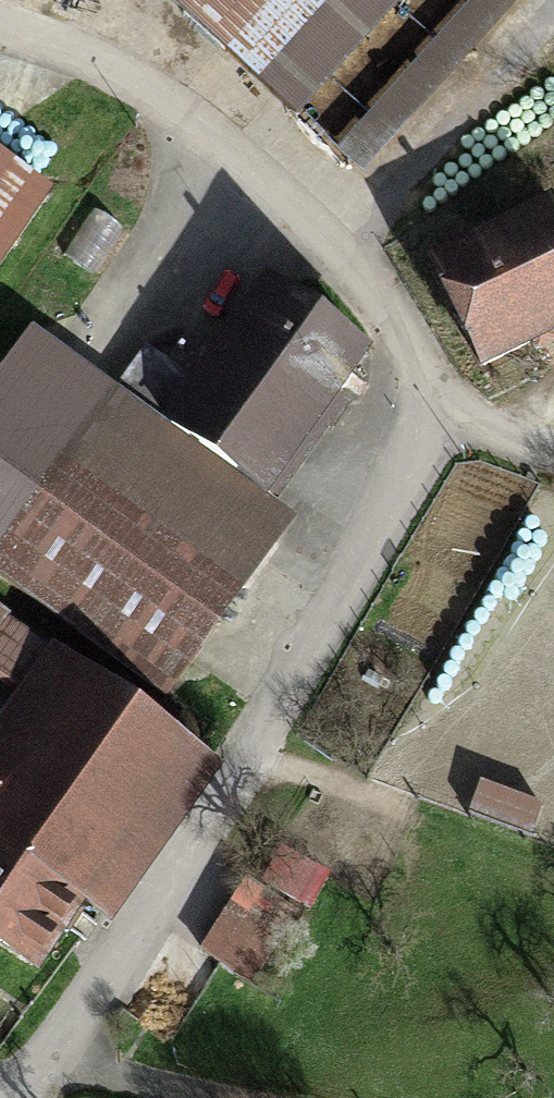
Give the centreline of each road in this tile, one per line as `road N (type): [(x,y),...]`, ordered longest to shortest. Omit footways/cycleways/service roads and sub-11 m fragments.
road 1 (residential): [(439,416),(211,851),(36,1097)]
road 2 (residential): [(439,416),(352,280),(178,110),(0,21)]
road 3 (residential): [(553,457),(439,416)]

